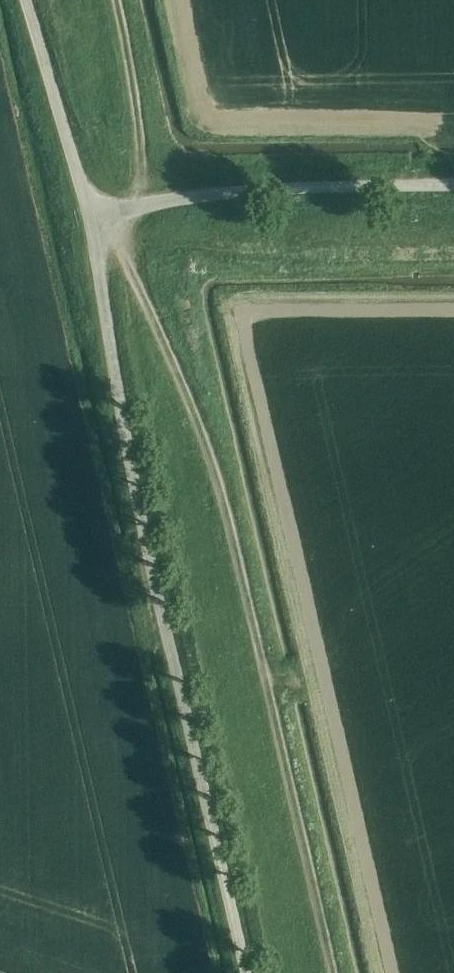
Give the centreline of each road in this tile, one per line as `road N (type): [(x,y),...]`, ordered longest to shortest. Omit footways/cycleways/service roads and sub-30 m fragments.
road 1 (track): [(104,223),(120,240),(221,482),(336,972)]
road 2 (unclassified): [(246,972),(136,495),(98,272),(104,223)]
road 3 (unclassified): [(104,223),(136,206),(256,189),(453,186)]
road 4 (unclassified): [(104,223),(81,186),(25,0)]
road 5 (track): [(136,206),(141,153),(113,0)]

